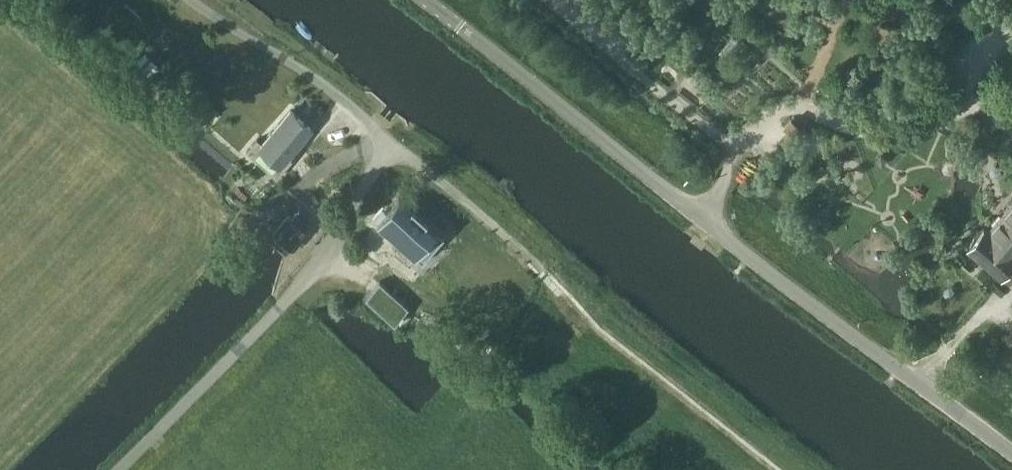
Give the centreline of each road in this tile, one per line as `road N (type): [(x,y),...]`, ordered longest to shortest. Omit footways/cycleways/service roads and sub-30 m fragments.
road 1 (unclassified): [(1011,458),(425,0)]
road 2 (unclassified): [(117,469),(313,272),(389,143),(356,108),(283,57)]
road 3 (track): [(1011,91),(993,108),(886,134),(781,111)]
road 4 (track): [(547,275),(389,143)]
road 5 (track): [(844,0),(823,66),(807,93),(781,111)]

